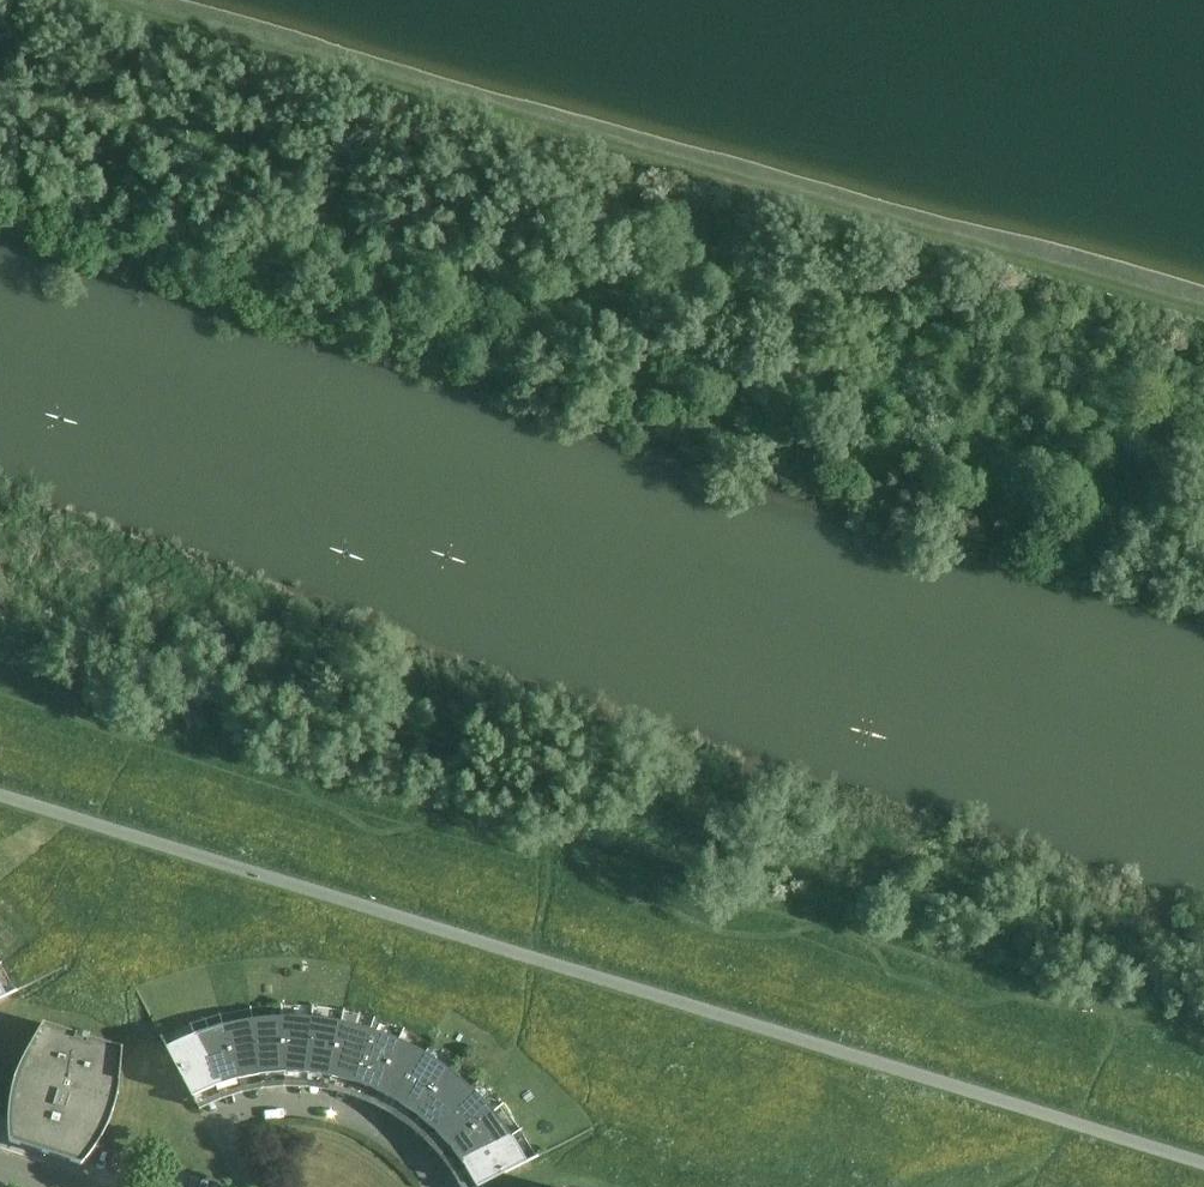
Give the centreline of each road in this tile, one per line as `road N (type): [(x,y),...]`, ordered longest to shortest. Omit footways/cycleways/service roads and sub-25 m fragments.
road 1 (residential): [(249,1186),(224,1129),(240,1110),(279,1105),(319,1106),(378,1127),(435,1186)]

